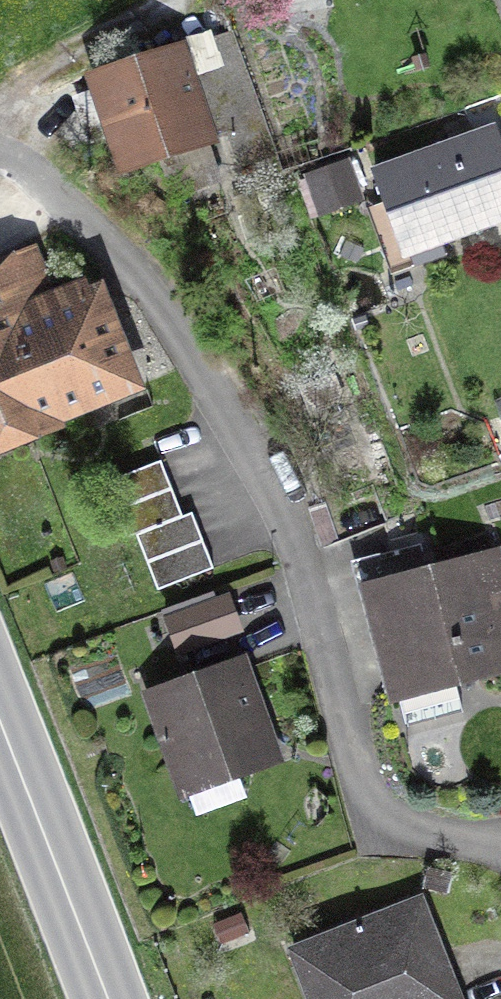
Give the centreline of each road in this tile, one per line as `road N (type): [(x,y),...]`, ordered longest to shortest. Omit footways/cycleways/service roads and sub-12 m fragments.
road 1 (secondary): [(0,726),(105,998)]

